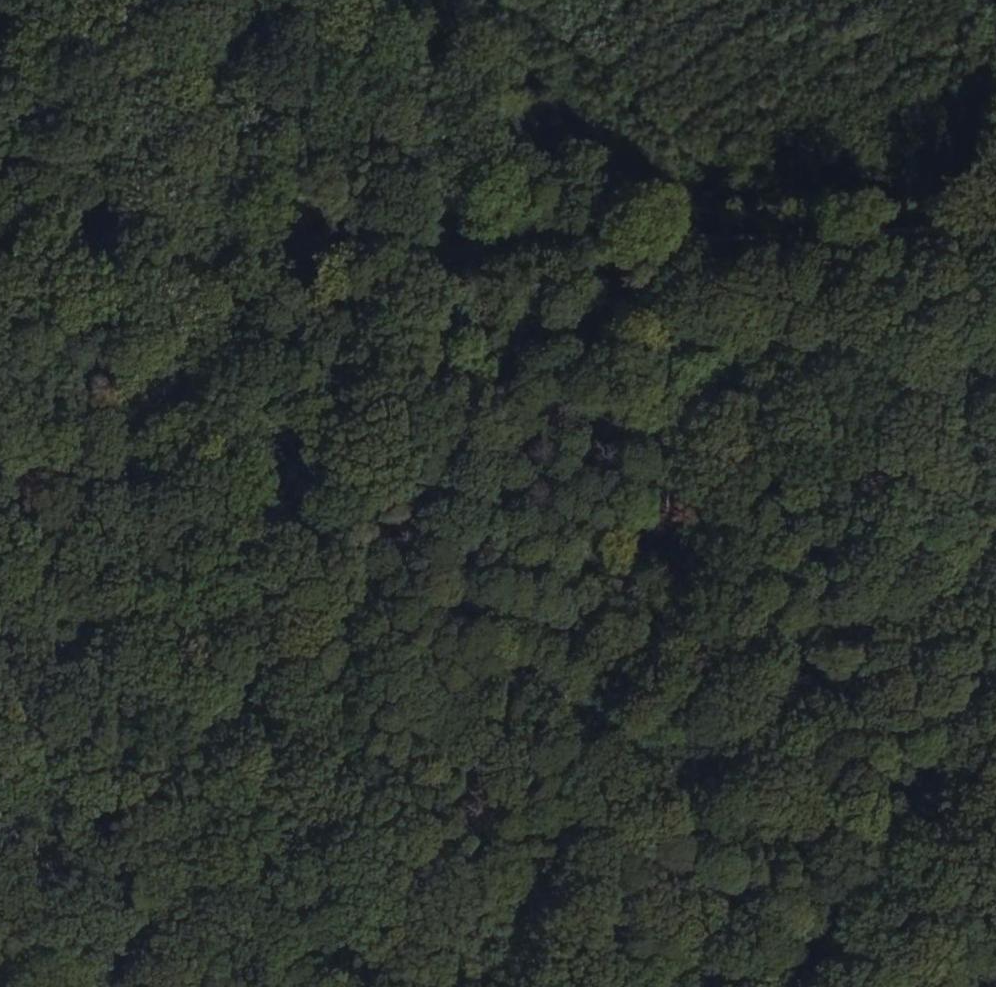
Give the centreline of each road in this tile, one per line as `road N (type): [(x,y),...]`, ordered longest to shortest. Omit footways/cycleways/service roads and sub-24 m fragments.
road 1 (track): [(0,746),(215,986)]

